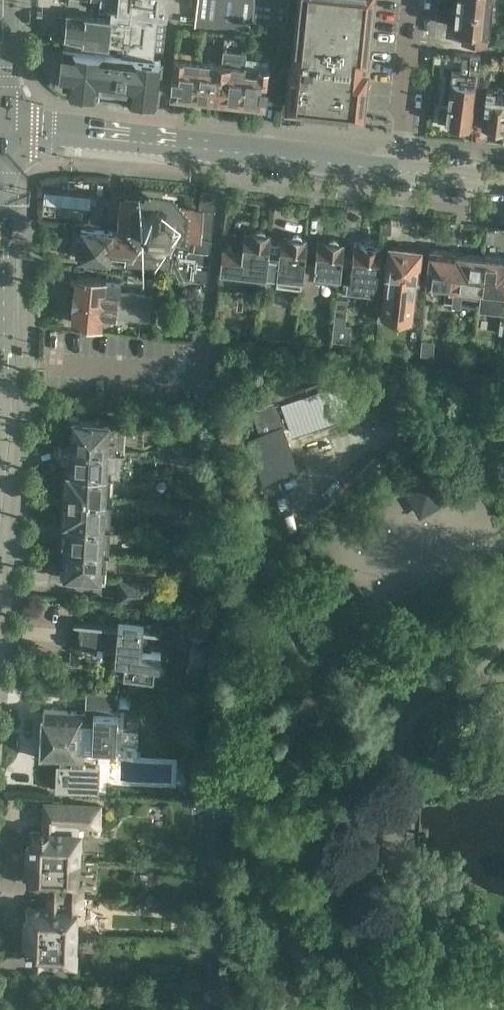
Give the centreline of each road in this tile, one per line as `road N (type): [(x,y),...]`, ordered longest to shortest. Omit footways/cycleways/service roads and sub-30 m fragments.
road 1 (unclassified): [(399,171),(0,134)]
road 2 (residential): [(399,171),(416,0)]

